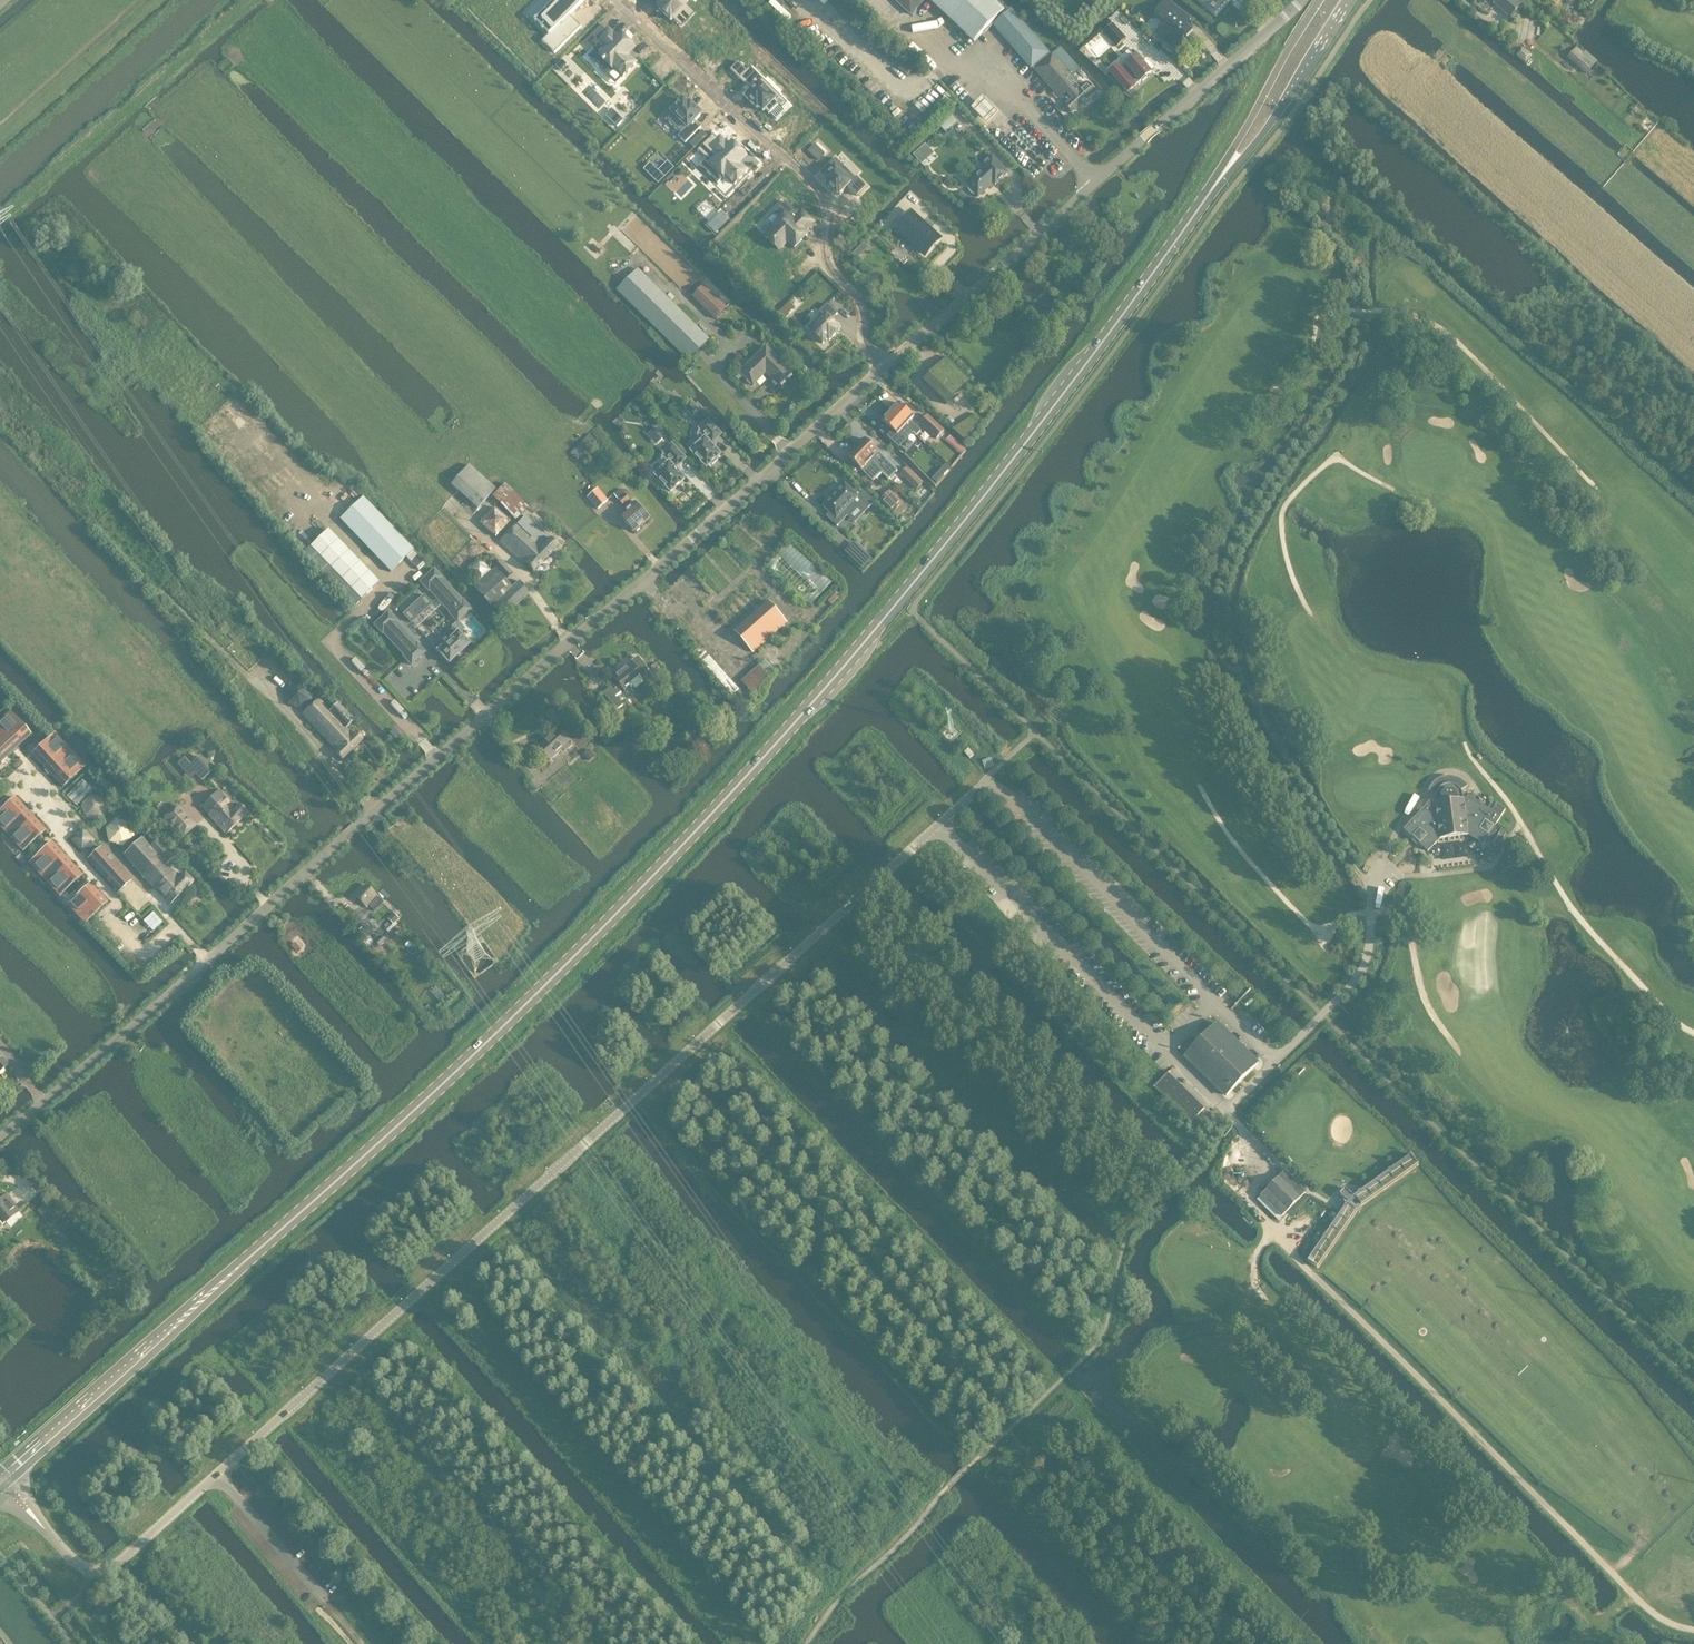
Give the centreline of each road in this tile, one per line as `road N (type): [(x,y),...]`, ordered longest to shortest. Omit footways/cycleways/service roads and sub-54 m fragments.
road 1 (primary): [(6,1473),(405,1119),(677,850),(936,558),(1210,193)]
road 2 (unclassified): [(0,1140),(886,366)]
road 3 (unclassified): [(979,789),(118,1564)]
road 4 (unclassified): [(886,366),(1300,0)]
road 5 (residential): [(618,0),(817,189),(828,207),(823,252),(858,299),(867,346),(886,366)]
road 6 (primary): [(1210,193),(1254,144),(1349,0)]
road 7 (primary): [(1320,0),(1210,193)]

